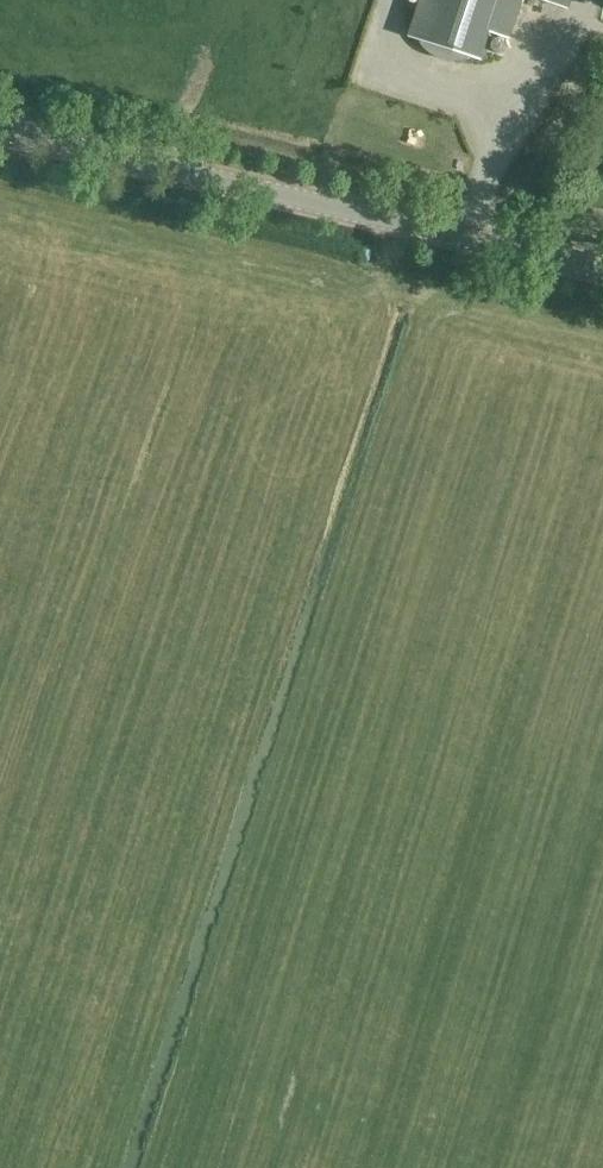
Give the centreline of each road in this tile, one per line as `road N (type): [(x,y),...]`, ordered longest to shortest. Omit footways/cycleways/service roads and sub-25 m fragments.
road 1 (tertiary): [(602,269),(0,127)]

